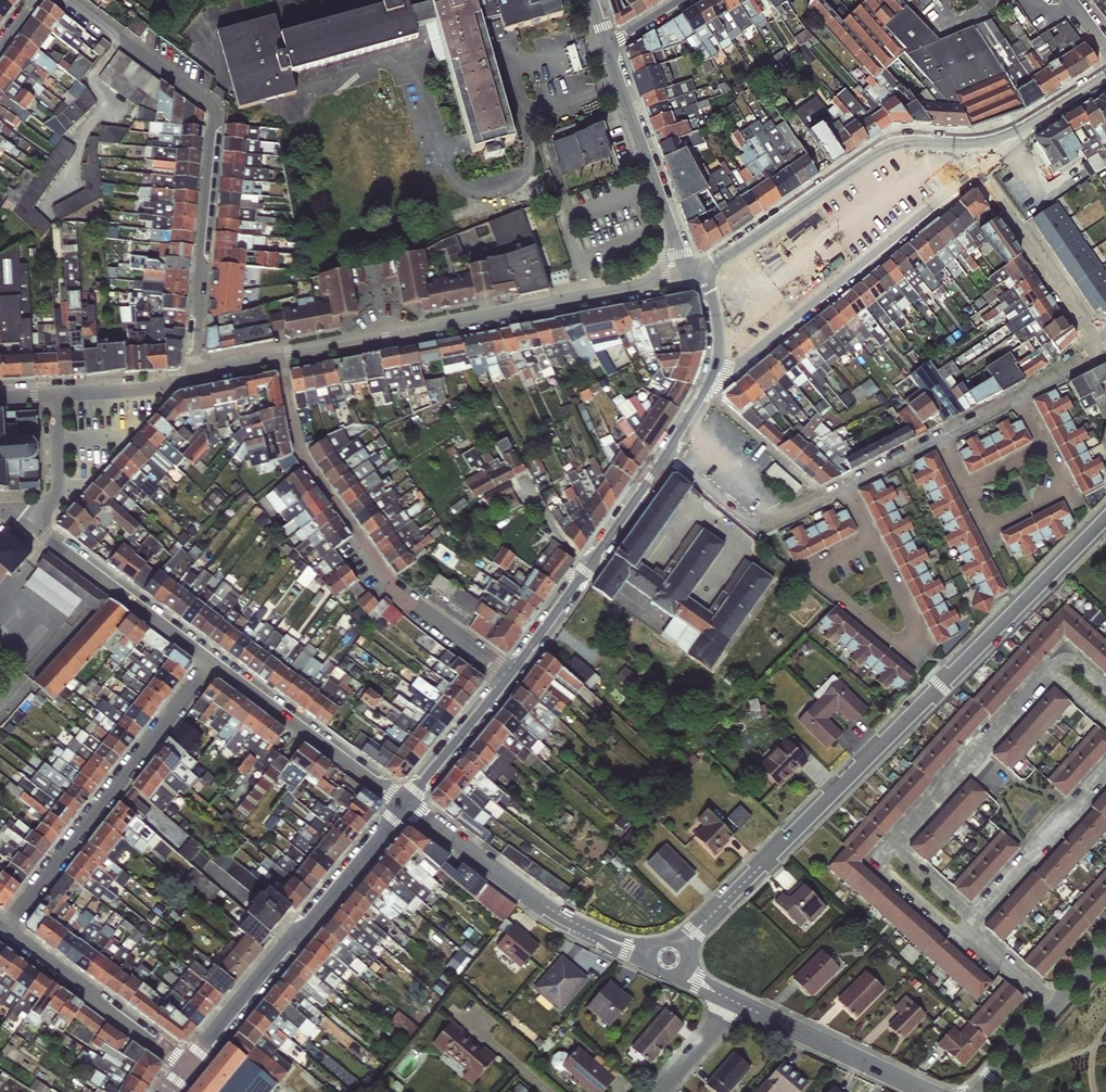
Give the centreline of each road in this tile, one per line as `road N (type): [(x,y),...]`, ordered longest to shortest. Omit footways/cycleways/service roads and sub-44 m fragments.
road 1 (residential): [(1105,515),(680,946)]
road 2 (residential): [(192,378),(215,112),(64,0)]
road 3 (residential): [(687,278),(281,358)]
road 4 (residential): [(281,358),(297,449),(386,574),(426,616),(510,677)]
road 5 (tertiary): [(189,1067),(404,805)]
road 6 (residential): [(214,663),(4,929)]
road 7 (tertiary): [(978,177),(743,367),(714,368)]
road 8 (tertiary): [(700,273),(883,149),(919,141),(961,149)]
road 9 (residential): [(651,954),(549,908),(404,805)]
road 10 (tertiary): [(510,677),(665,457)]
road 11 (residential): [(609,40),(687,278)]
road 12 (residential): [(404,805),(214,663)]
road 13 (residential): [(214,663),(32,521)]
road 14 (residential): [(4,929),(189,1067)]
road 15 (residential): [(874,539),(811,575),(909,655),(925,640)]
road 16 (residential): [(736,1002),(927,1091)]
road 17 (residential): [(1097,339),(978,177)]
road 18 (residential): [(976,924),(1105,777)]
road 19 (residential): [(665,457),(756,529),(821,497)]
road 20 (residential): [(966,487),(987,530),(1066,489),(1046,448)]
road 21 (tertiary): [(404,805),(510,677)]
road 22 (residential): [(894,842),(882,855),(970,945),(985,942)]
road 23 (residential): [(821,497),(704,392)]
road 24 (residential): [(192,378),(55,396)]
road 25 (residential): [(32,521),(62,490),(55,396)]
road 26 (residential): [(978,751),(894,842)]

